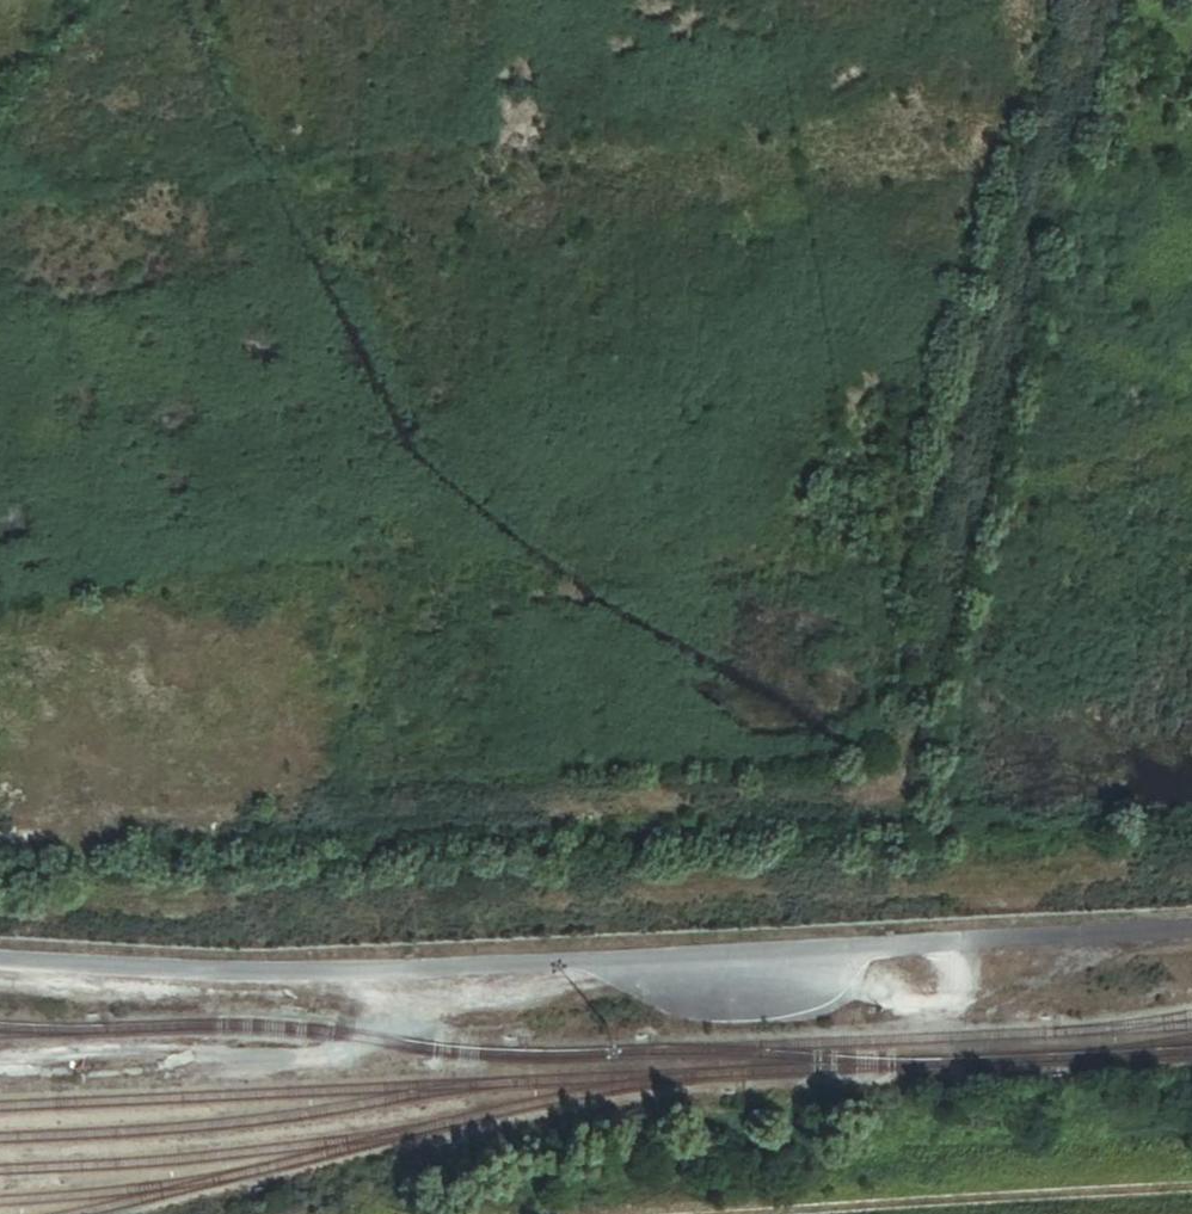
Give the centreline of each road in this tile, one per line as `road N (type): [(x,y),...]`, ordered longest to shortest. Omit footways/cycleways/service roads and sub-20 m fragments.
road 1 (track): [(1096,0),(1076,39),(907,740),(895,773),(875,787),(856,800),(826,802),(0,823)]
road 2 (track): [(815,1213),(1191,1195)]

